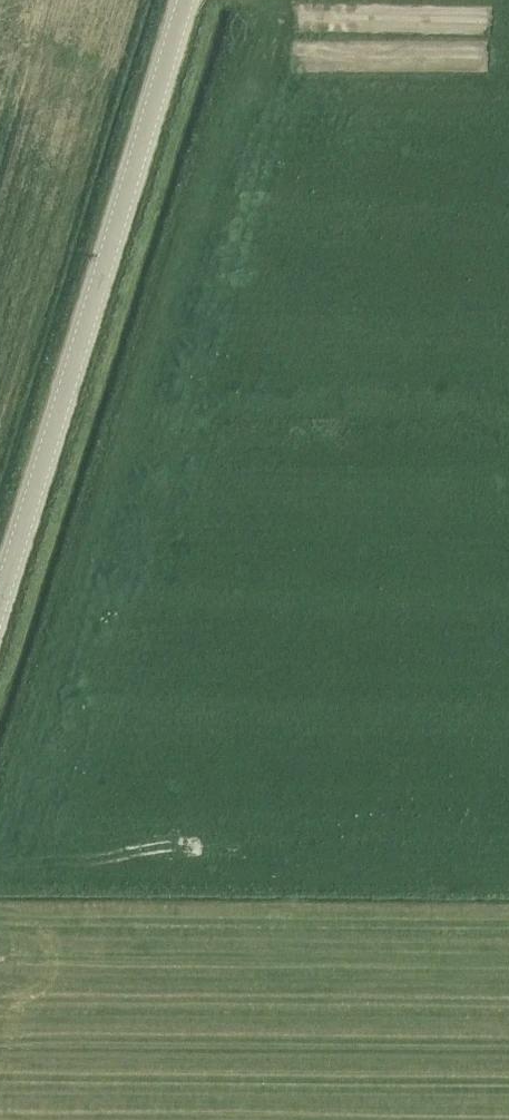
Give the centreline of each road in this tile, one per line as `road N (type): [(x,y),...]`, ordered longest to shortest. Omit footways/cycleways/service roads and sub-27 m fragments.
road 1 (tertiary): [(0,606),(185,0)]

